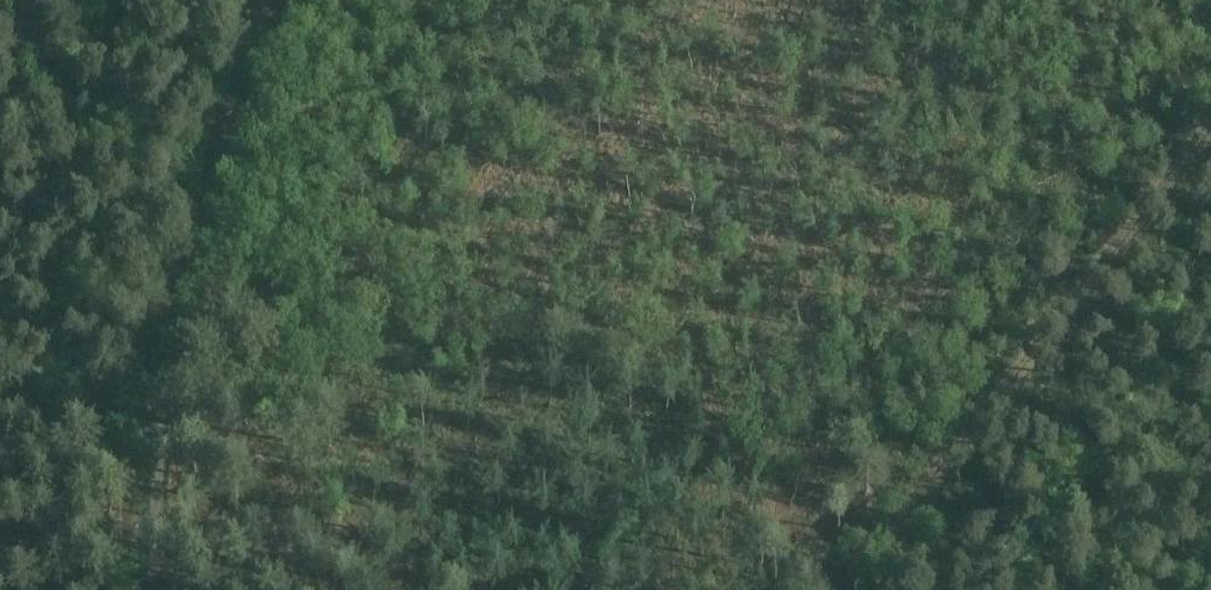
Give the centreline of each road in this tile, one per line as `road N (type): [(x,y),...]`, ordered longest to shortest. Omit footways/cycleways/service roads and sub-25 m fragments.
road 1 (tertiary): [(139,589),(142,504),(168,358),(233,132),(280,0)]
road 2 (track): [(879,589),(887,549),(919,489),(1210,117)]

